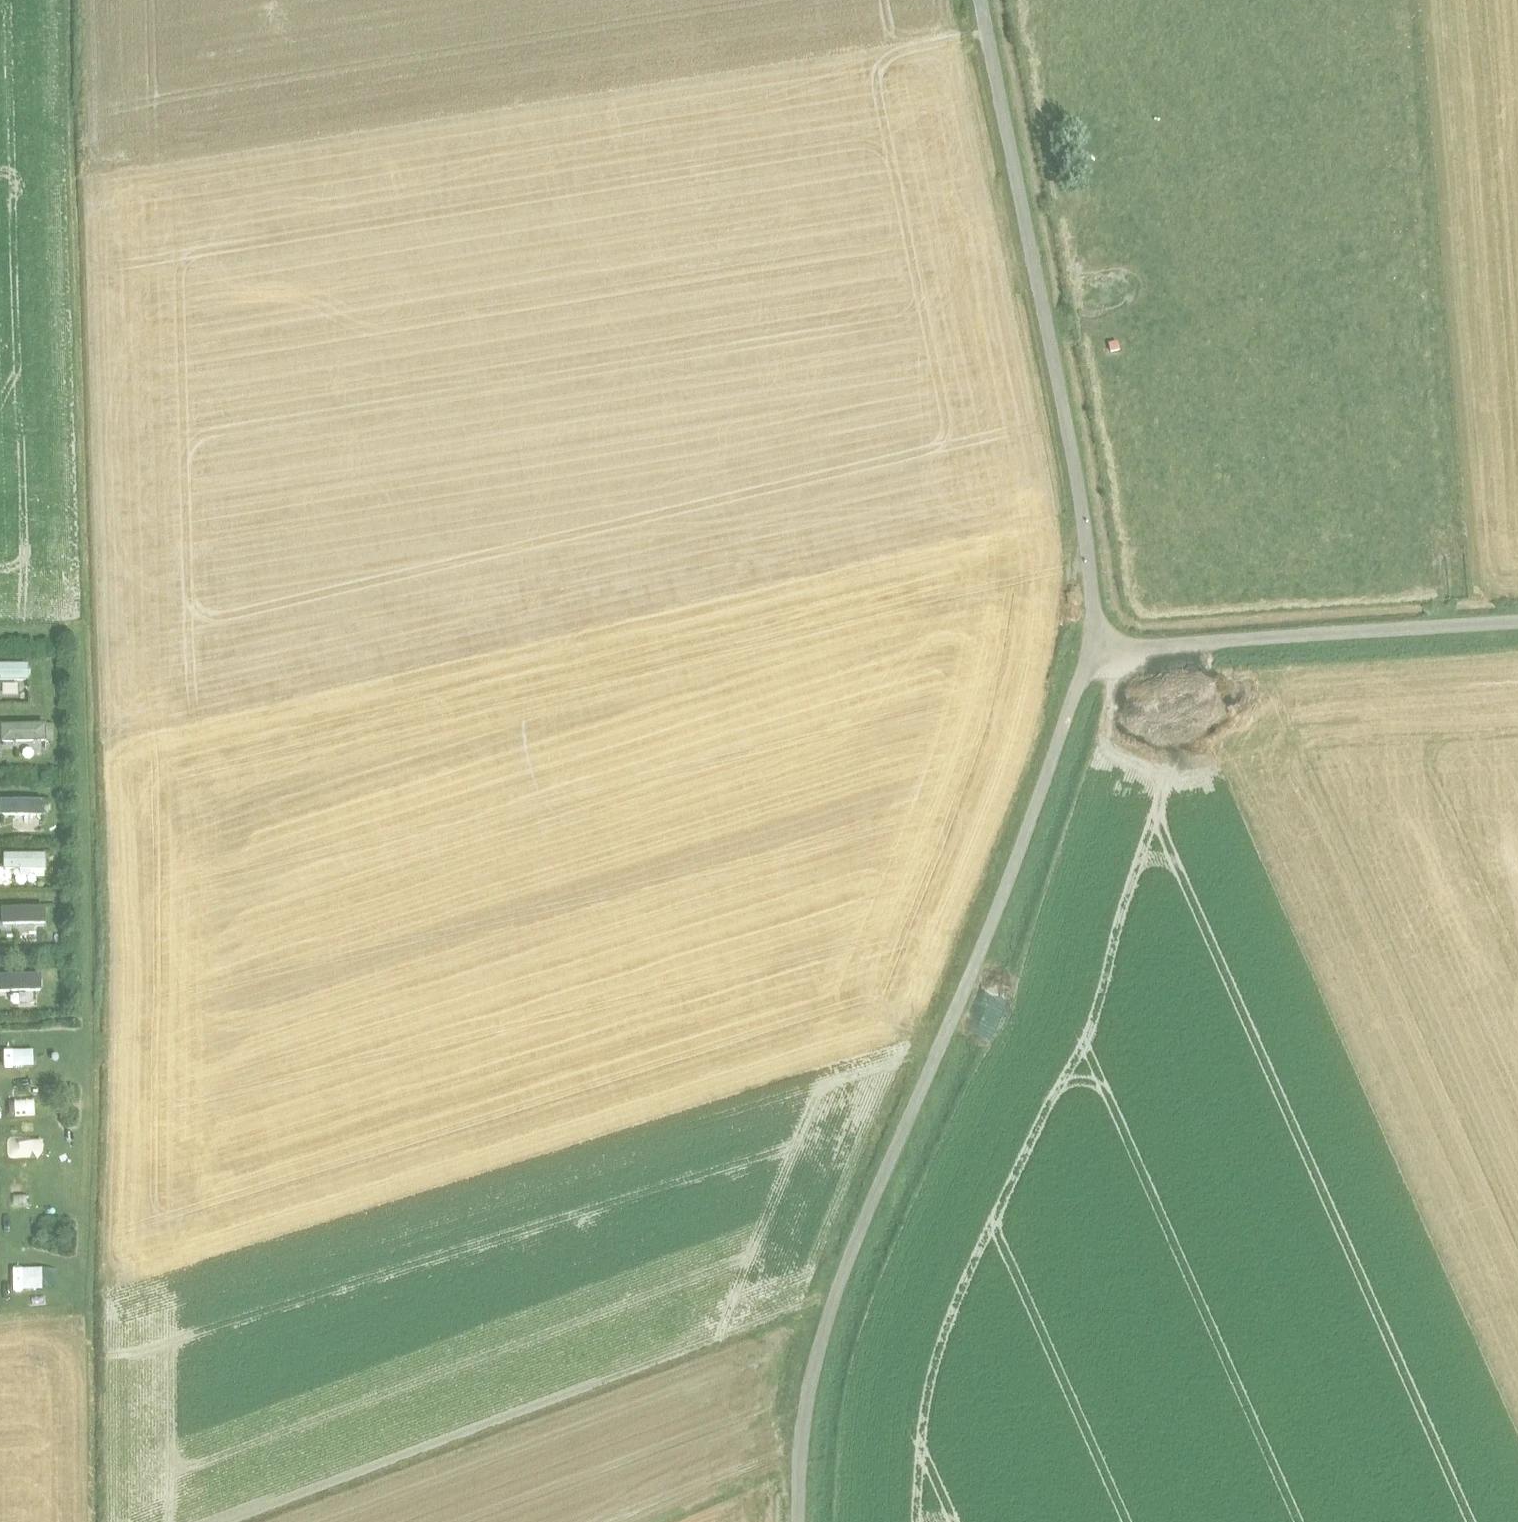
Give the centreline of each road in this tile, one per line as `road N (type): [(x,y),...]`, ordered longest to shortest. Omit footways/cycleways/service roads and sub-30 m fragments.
road 1 (track): [(801,1521),(808,1415),(831,1313),(984,947),(1091,643)]
road 2 (track): [(1091,643),(1076,478),(980,0)]
road 3 (track): [(1091,643),(1151,647),(1517,625)]

